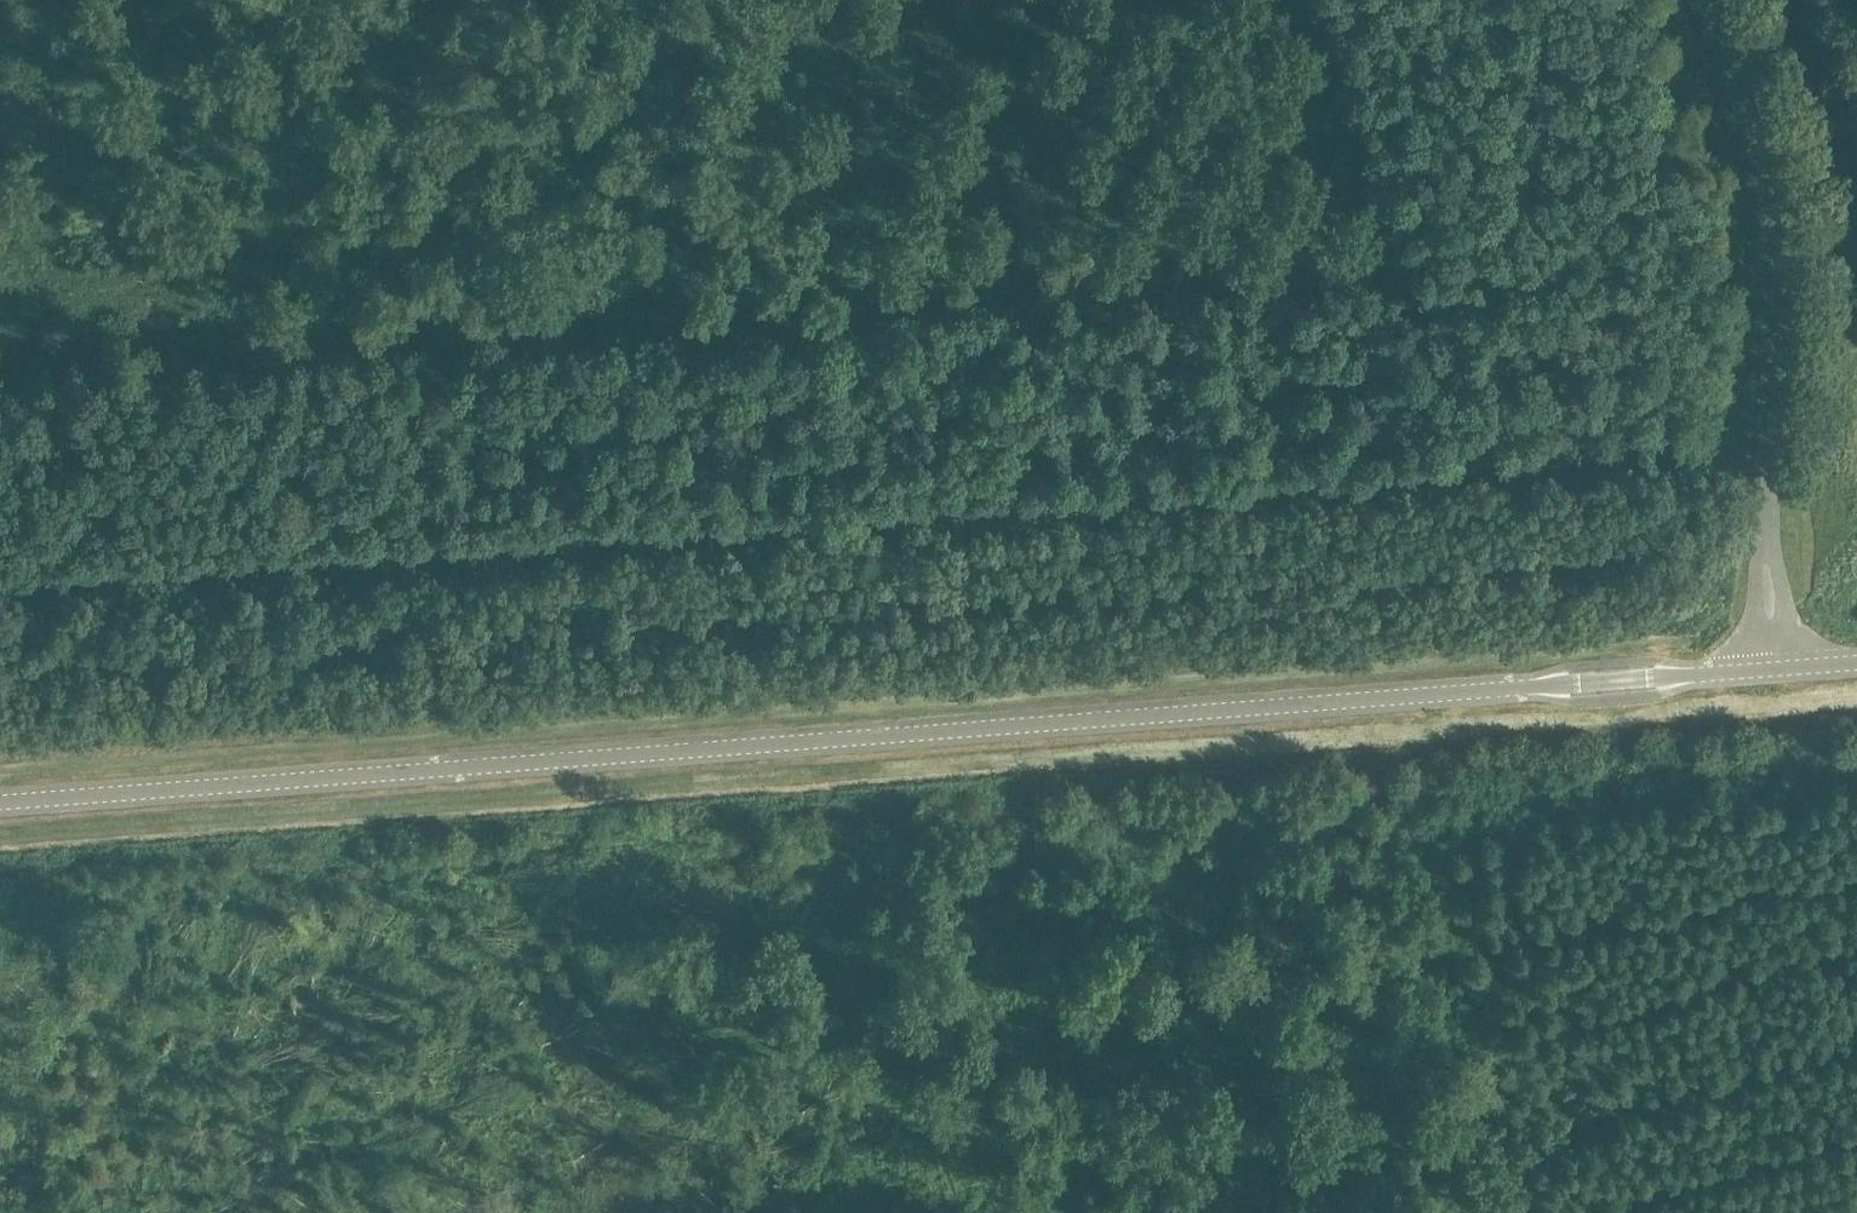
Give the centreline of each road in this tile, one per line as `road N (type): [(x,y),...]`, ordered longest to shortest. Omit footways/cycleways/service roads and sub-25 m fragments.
road 1 (tertiary): [(0,804),(1772,674)]
road 2 (unclassified): [(1772,674),(1793,352),(1790,239),(1719,0)]

